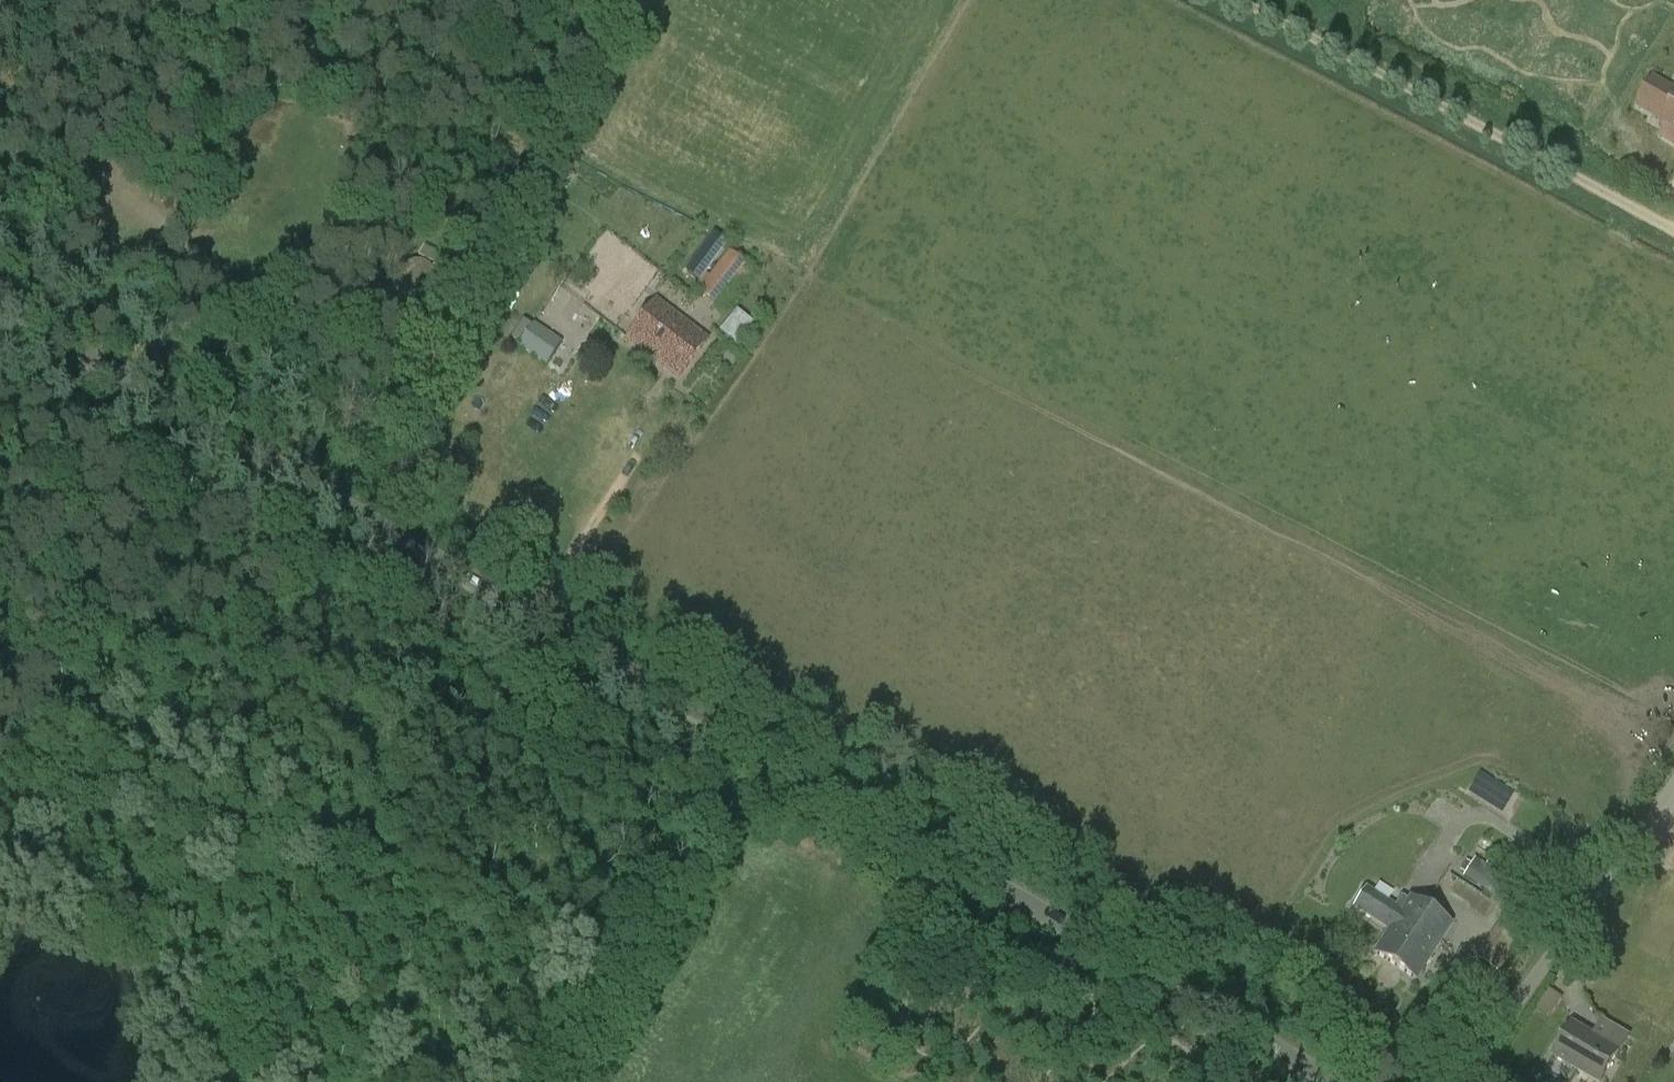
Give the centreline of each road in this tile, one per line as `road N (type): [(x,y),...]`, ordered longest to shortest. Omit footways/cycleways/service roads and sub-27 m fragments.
road 1 (unclassified): [(1333,1081),(0,306)]
road 2 (track): [(1673,231),(1248,0)]
road 3 (unclassified): [(1461,1081),(1673,784)]

